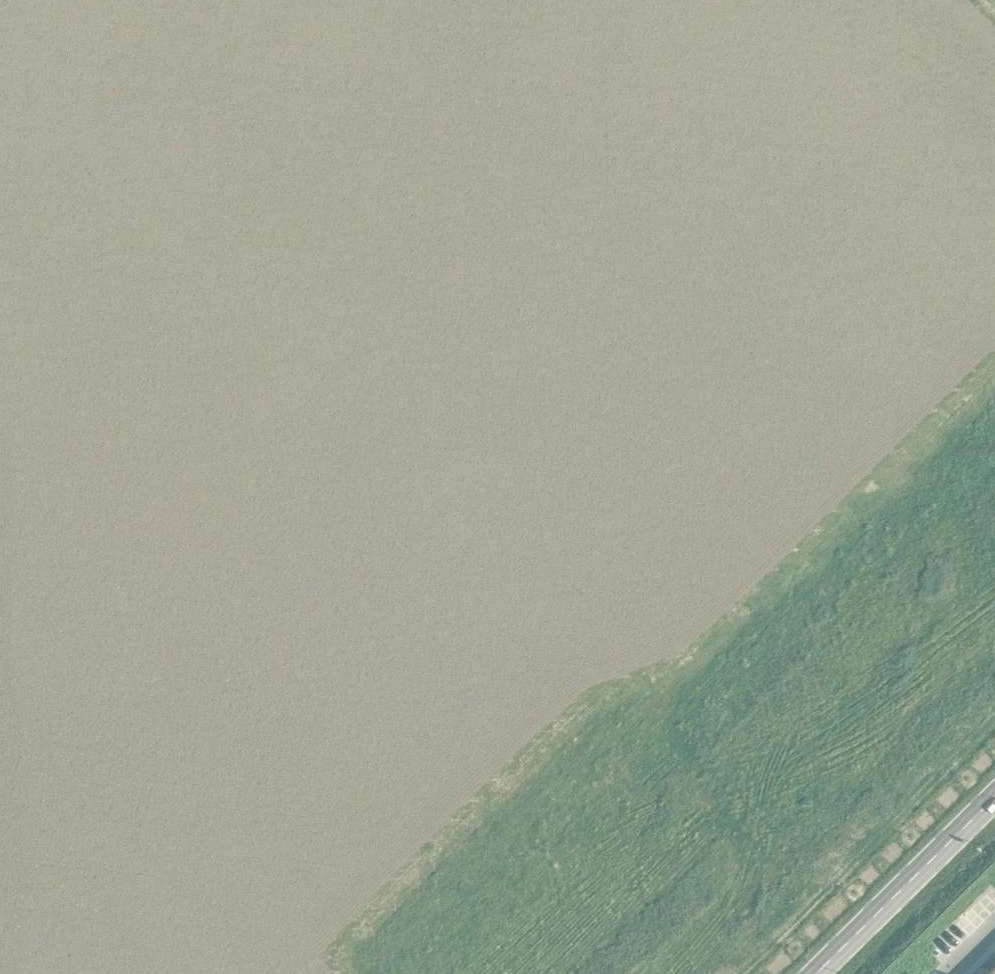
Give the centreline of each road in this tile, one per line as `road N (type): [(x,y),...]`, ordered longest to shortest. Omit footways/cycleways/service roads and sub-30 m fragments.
road 1 (tertiary): [(994,786),(803,973)]

